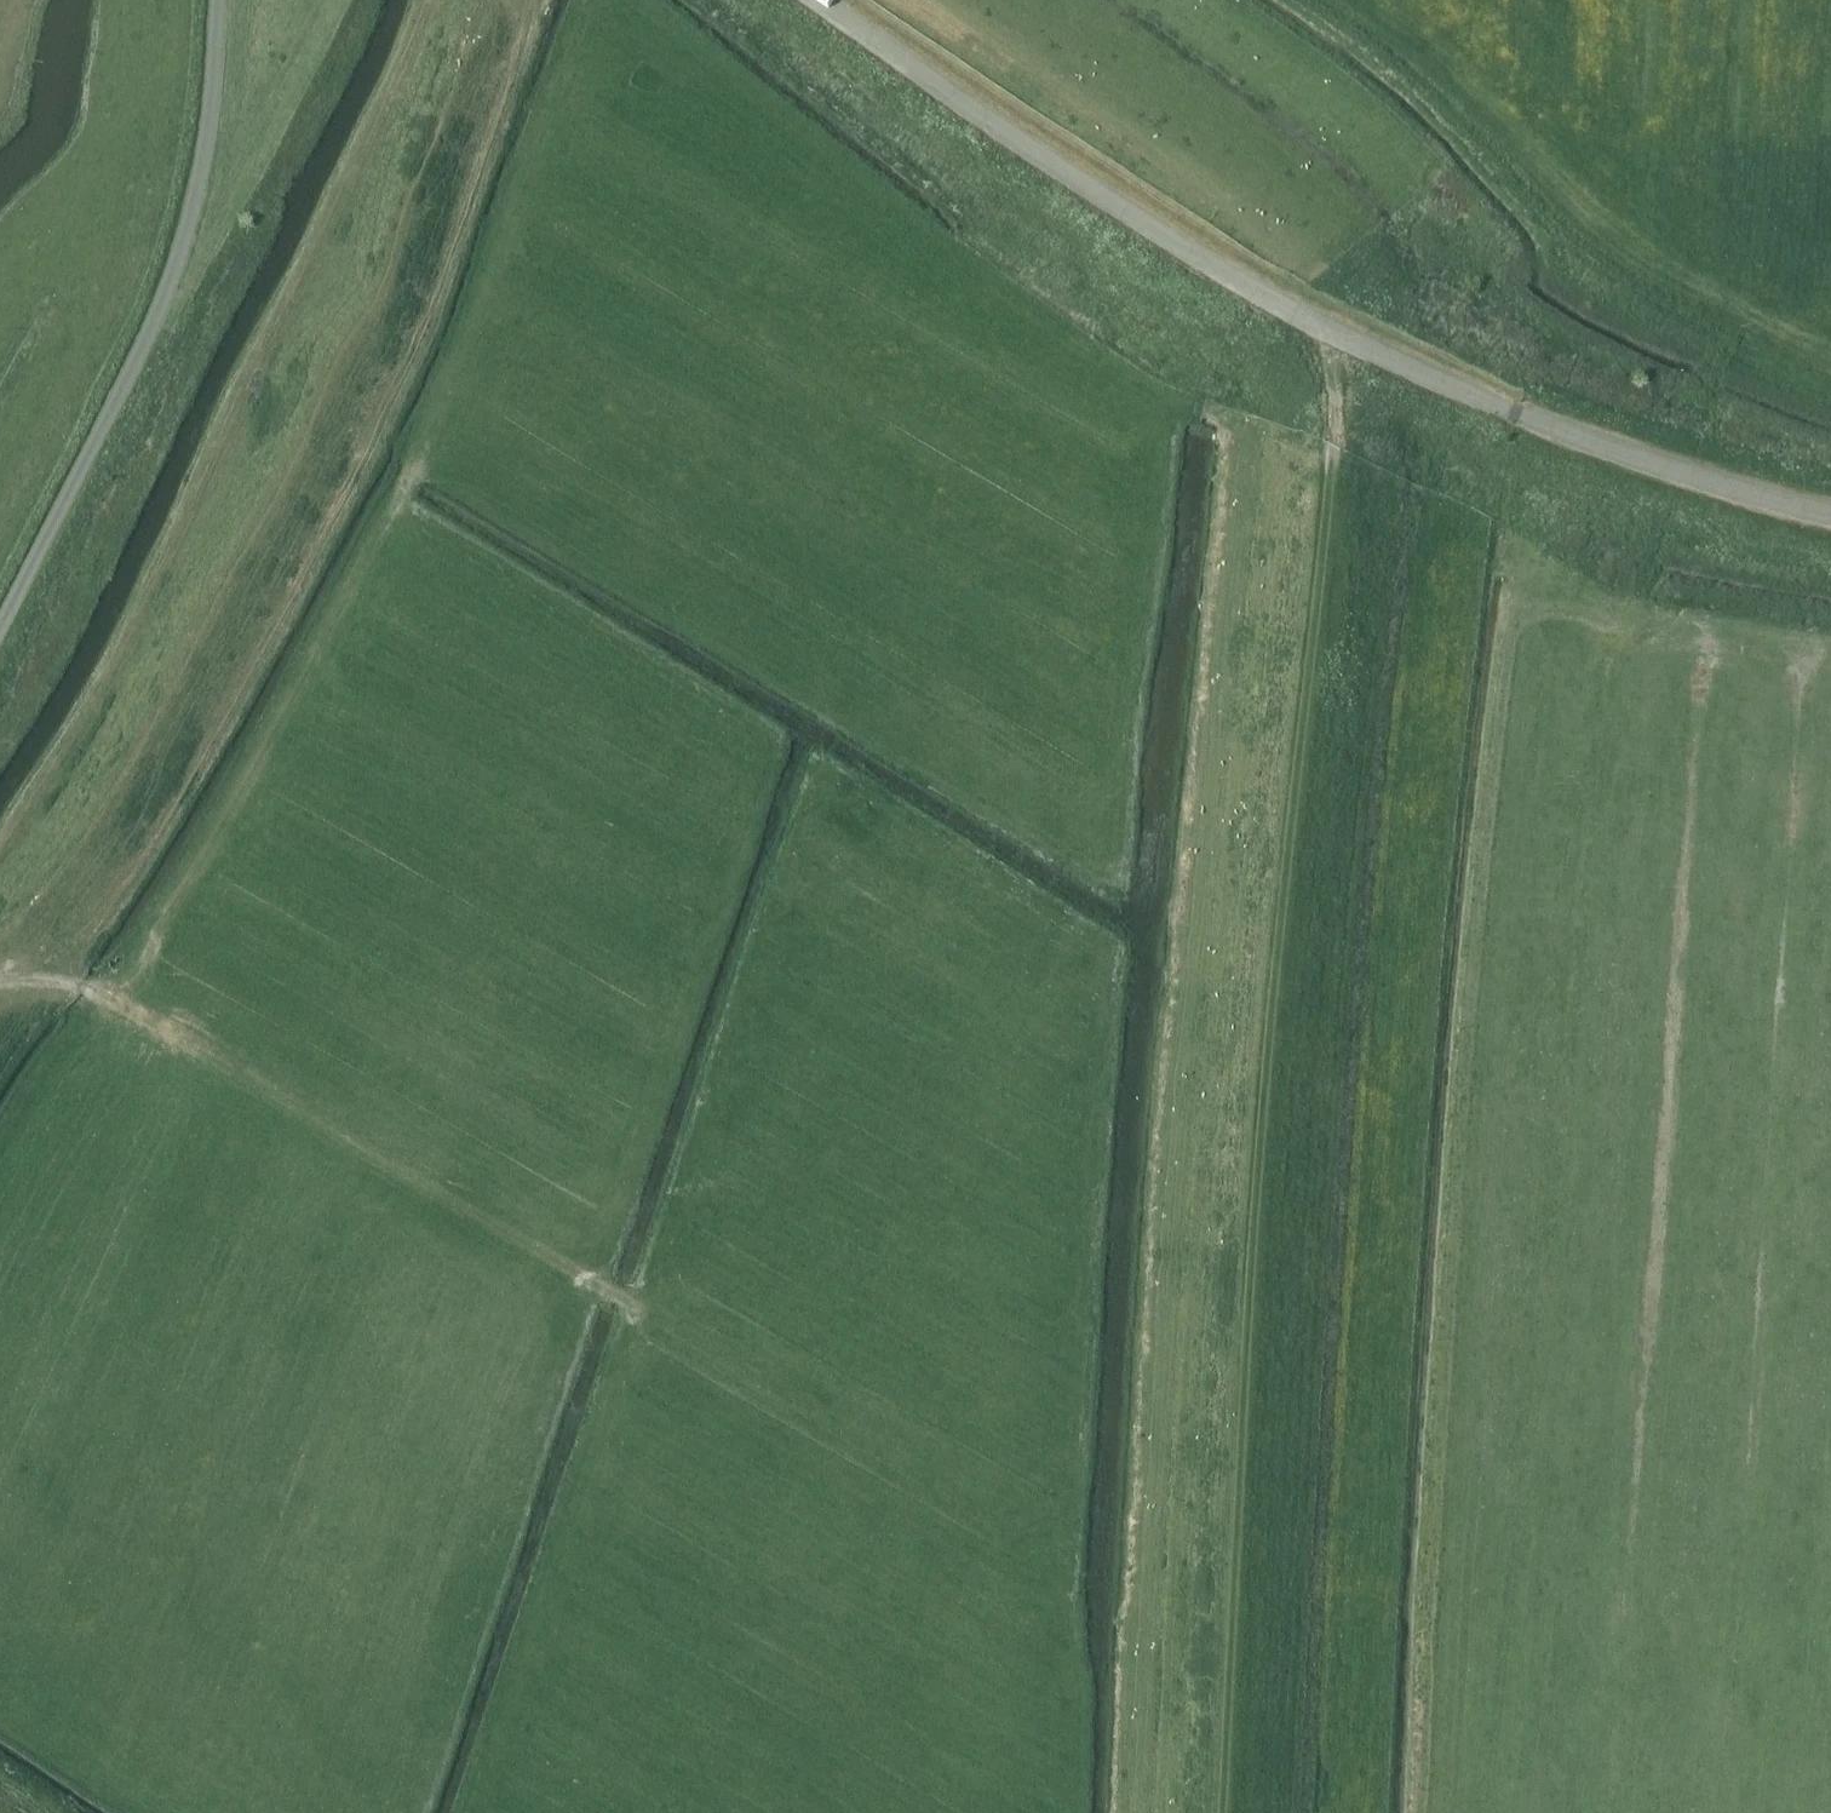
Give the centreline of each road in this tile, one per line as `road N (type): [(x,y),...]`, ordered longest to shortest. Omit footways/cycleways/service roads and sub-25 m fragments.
road 1 (unclassified): [(1830,514),(1515,411),(1309,317),(1066,171),(821,0)]
road 2 (unclassified): [(0,631),(147,344),(195,220),(219,0)]

